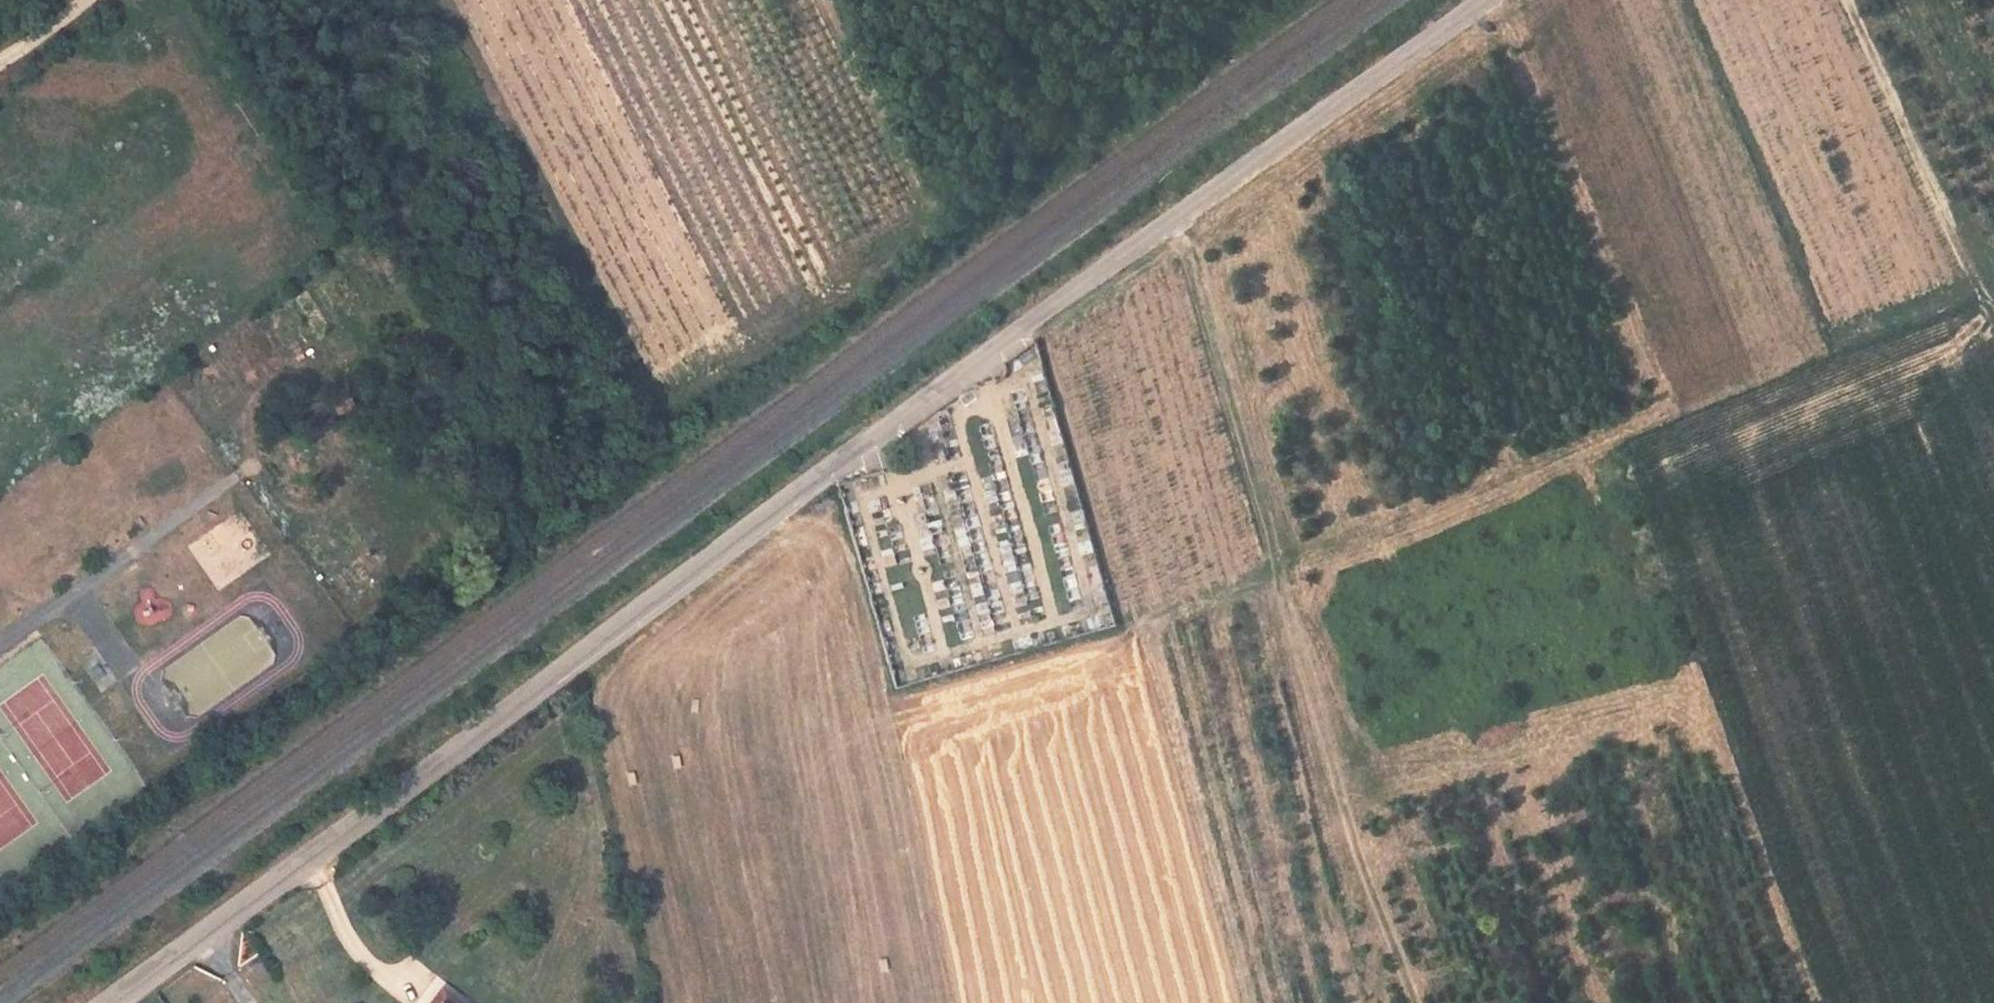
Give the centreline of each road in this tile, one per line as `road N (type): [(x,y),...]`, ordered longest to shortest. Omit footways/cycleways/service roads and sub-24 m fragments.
road 1 (unclassified): [(1482,0),(113,1002)]
road 2 (track): [(1179,215),(1343,779)]
road 3 (track): [(1845,0),(1981,298),(1993,308)]

